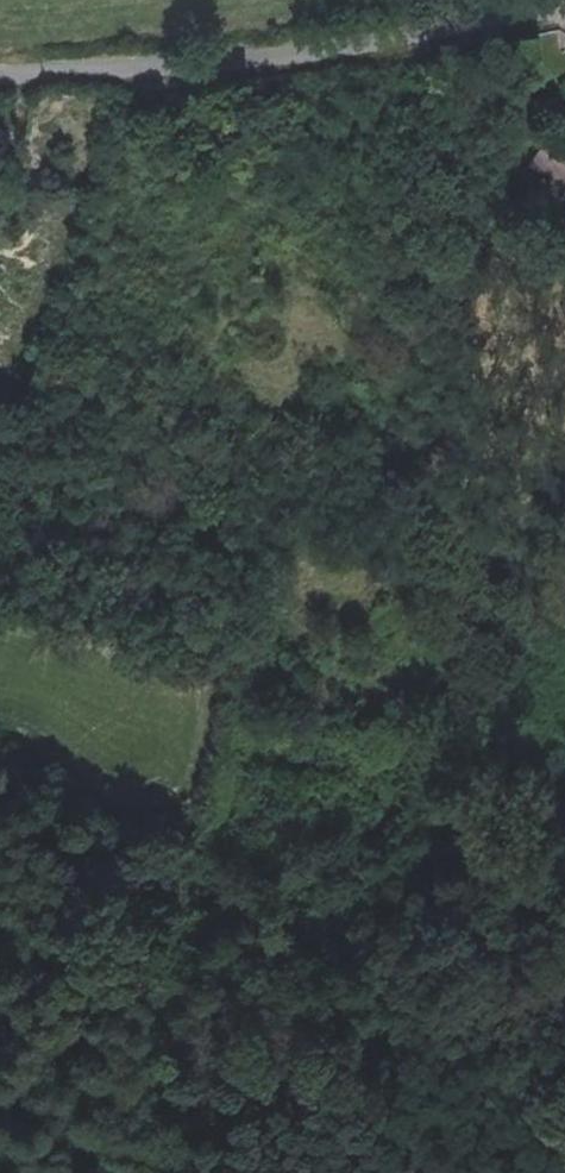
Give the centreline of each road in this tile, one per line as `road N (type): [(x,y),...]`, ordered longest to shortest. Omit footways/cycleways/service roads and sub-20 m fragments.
road 1 (unclassified): [(564,4),(363,48),(170,77),(0,77)]

